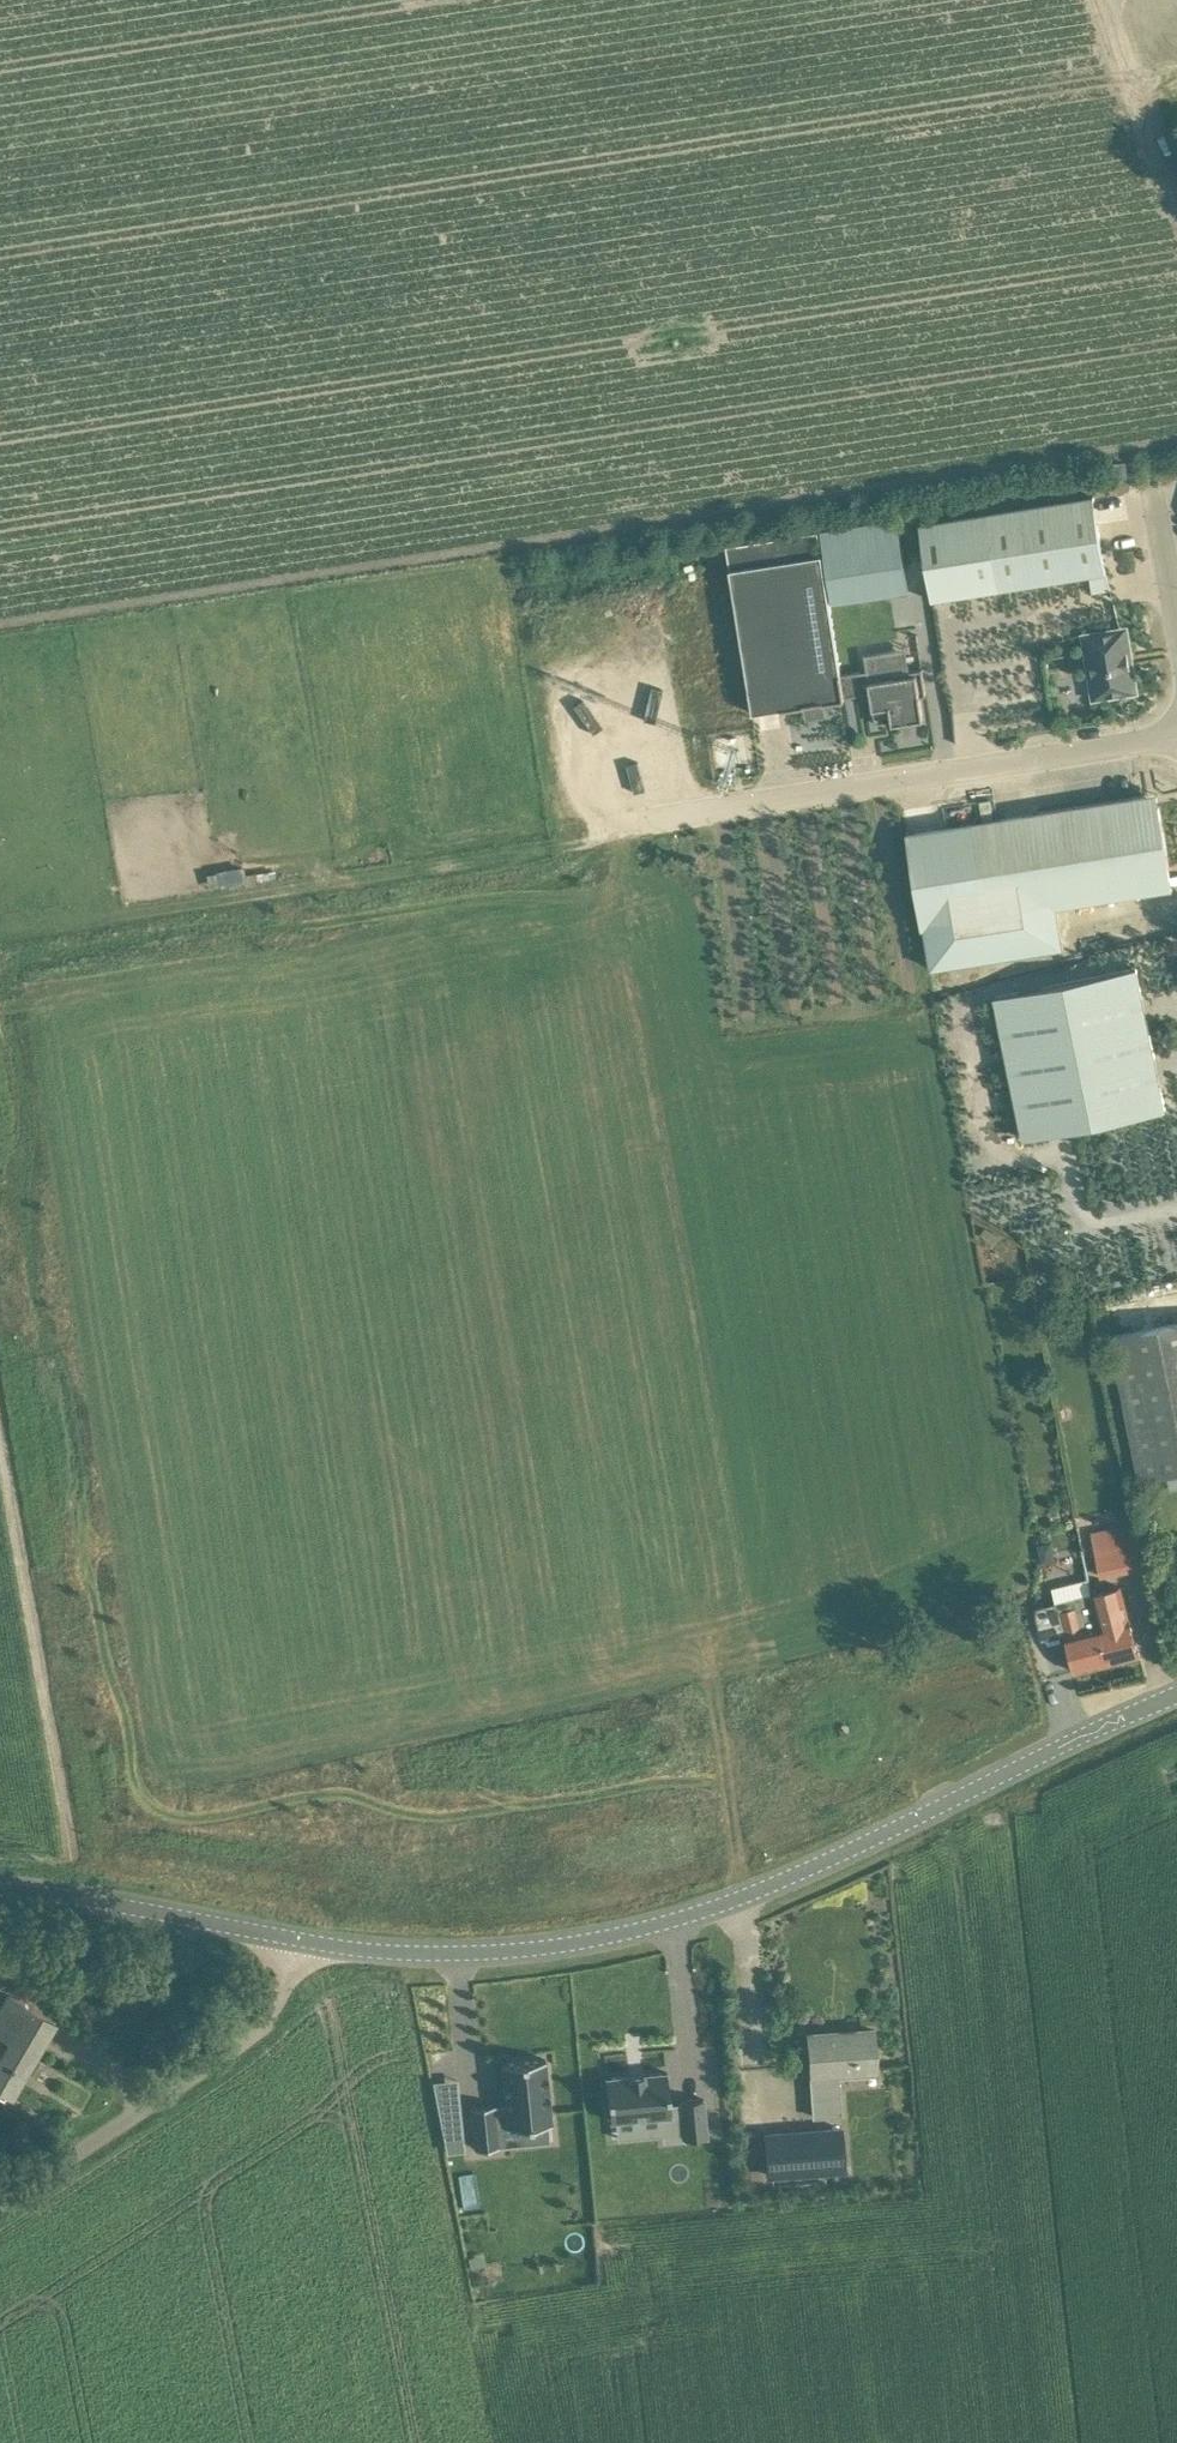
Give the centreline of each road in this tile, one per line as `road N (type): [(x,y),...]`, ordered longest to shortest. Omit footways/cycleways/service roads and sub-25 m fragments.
road 1 (tertiary): [(1176,1695),(752,1890),(672,1919),(550,1945),(453,1952),(297,1939)]
road 2 (unclassified): [(609,833),(1176,736)]
road 3 (unclassified): [(0,2202),(248,2041),(280,2000),(297,1939)]
road 4 (tertiary): [(297,1939),(0,1890)]

